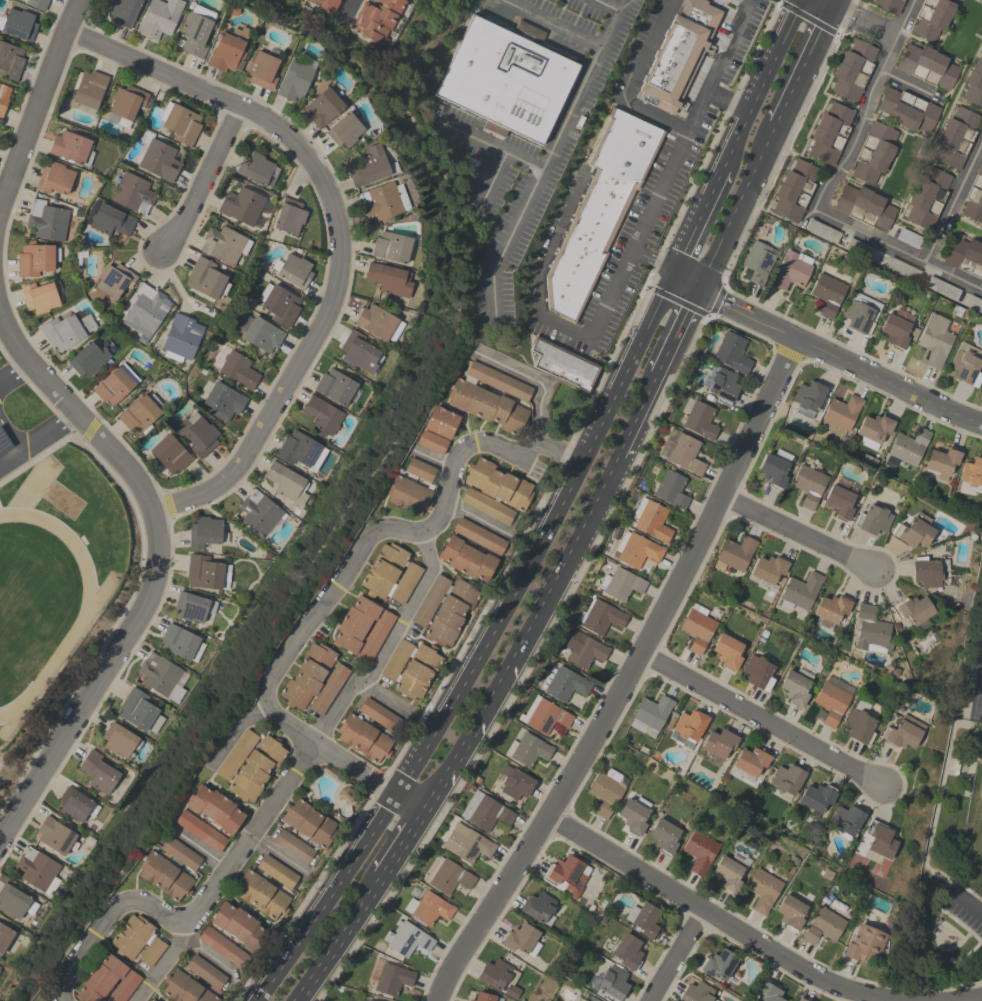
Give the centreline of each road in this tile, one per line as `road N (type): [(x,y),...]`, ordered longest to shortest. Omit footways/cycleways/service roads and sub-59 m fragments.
road 1 (residential): [(796,342),(641,655),(451,969),(439,1000)]
road 2 (residential): [(65,33),(272,127),(302,151),(337,227),(340,270),(331,306),(239,467),(206,493),(156,512)]
road 3 (secondary): [(672,270),(583,464),(398,796)]
road 4 (residential): [(313,746),(279,721),(268,692),(382,532),(429,532),(472,447),(541,444),(583,464)]
road 5 (residential): [(68,1000),(68,978),(117,909),(135,903),(181,923),(193,918),(313,746),(398,796)]
road 6 (residential): [(545,820),(825,983),(881,1000)]
road 7 (residential): [(156,512),(159,561),(146,608),(0,840)]
road 8 (residential): [(672,270),(796,342),(981,425)]
road 9 (residential): [(882,70),(847,158),(814,209),(981,288)]
road 10 (residential): [(641,655),(885,787)]
road 11 (residential): [(0,310),(17,349),(156,512)]
road 12 (secondary): [(398,796),(257,1000)]
road 13 (secondary): [(510,671),(618,459)]
road 14 (residential): [(83,0),(0,208)]
road 15 (secondary): [(803,0),(720,173)]
road 16 (secondary): [(703,286),(779,121)]
road 17 (residential): [(721,499),(874,570)]
road 18 (residential): [(240,110),(181,230),(160,251)]
road 19 (secondary): [(426,809),(510,671)]
road 20 (secondary): [(295,1000),(385,873)]
road 21 (residential): [(926,262),(981,142)]
road 22 (secondary): [(779,121),(835,3)]

